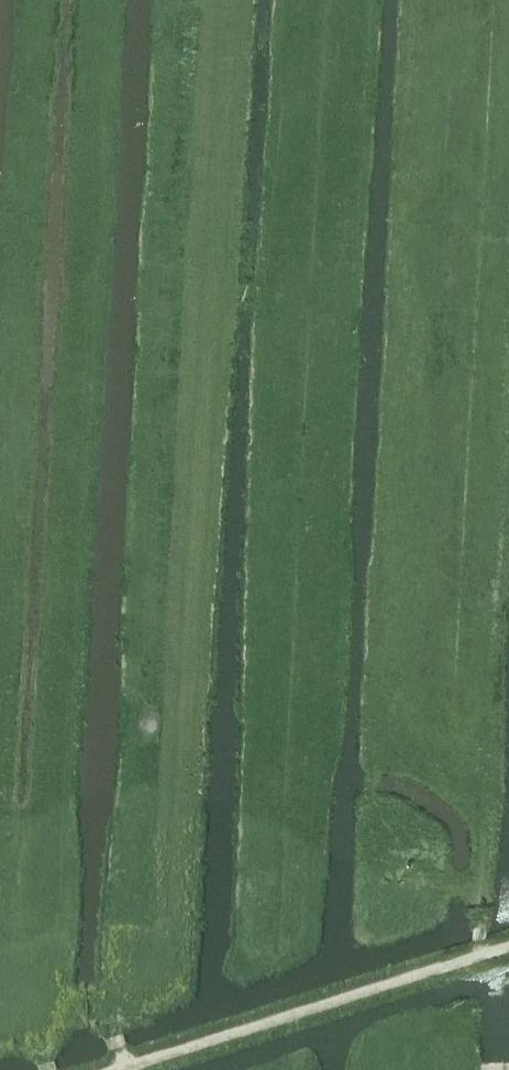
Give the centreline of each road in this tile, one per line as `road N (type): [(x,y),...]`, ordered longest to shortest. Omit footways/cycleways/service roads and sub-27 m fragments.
road 1 (track): [(115,1069),(508,945)]

